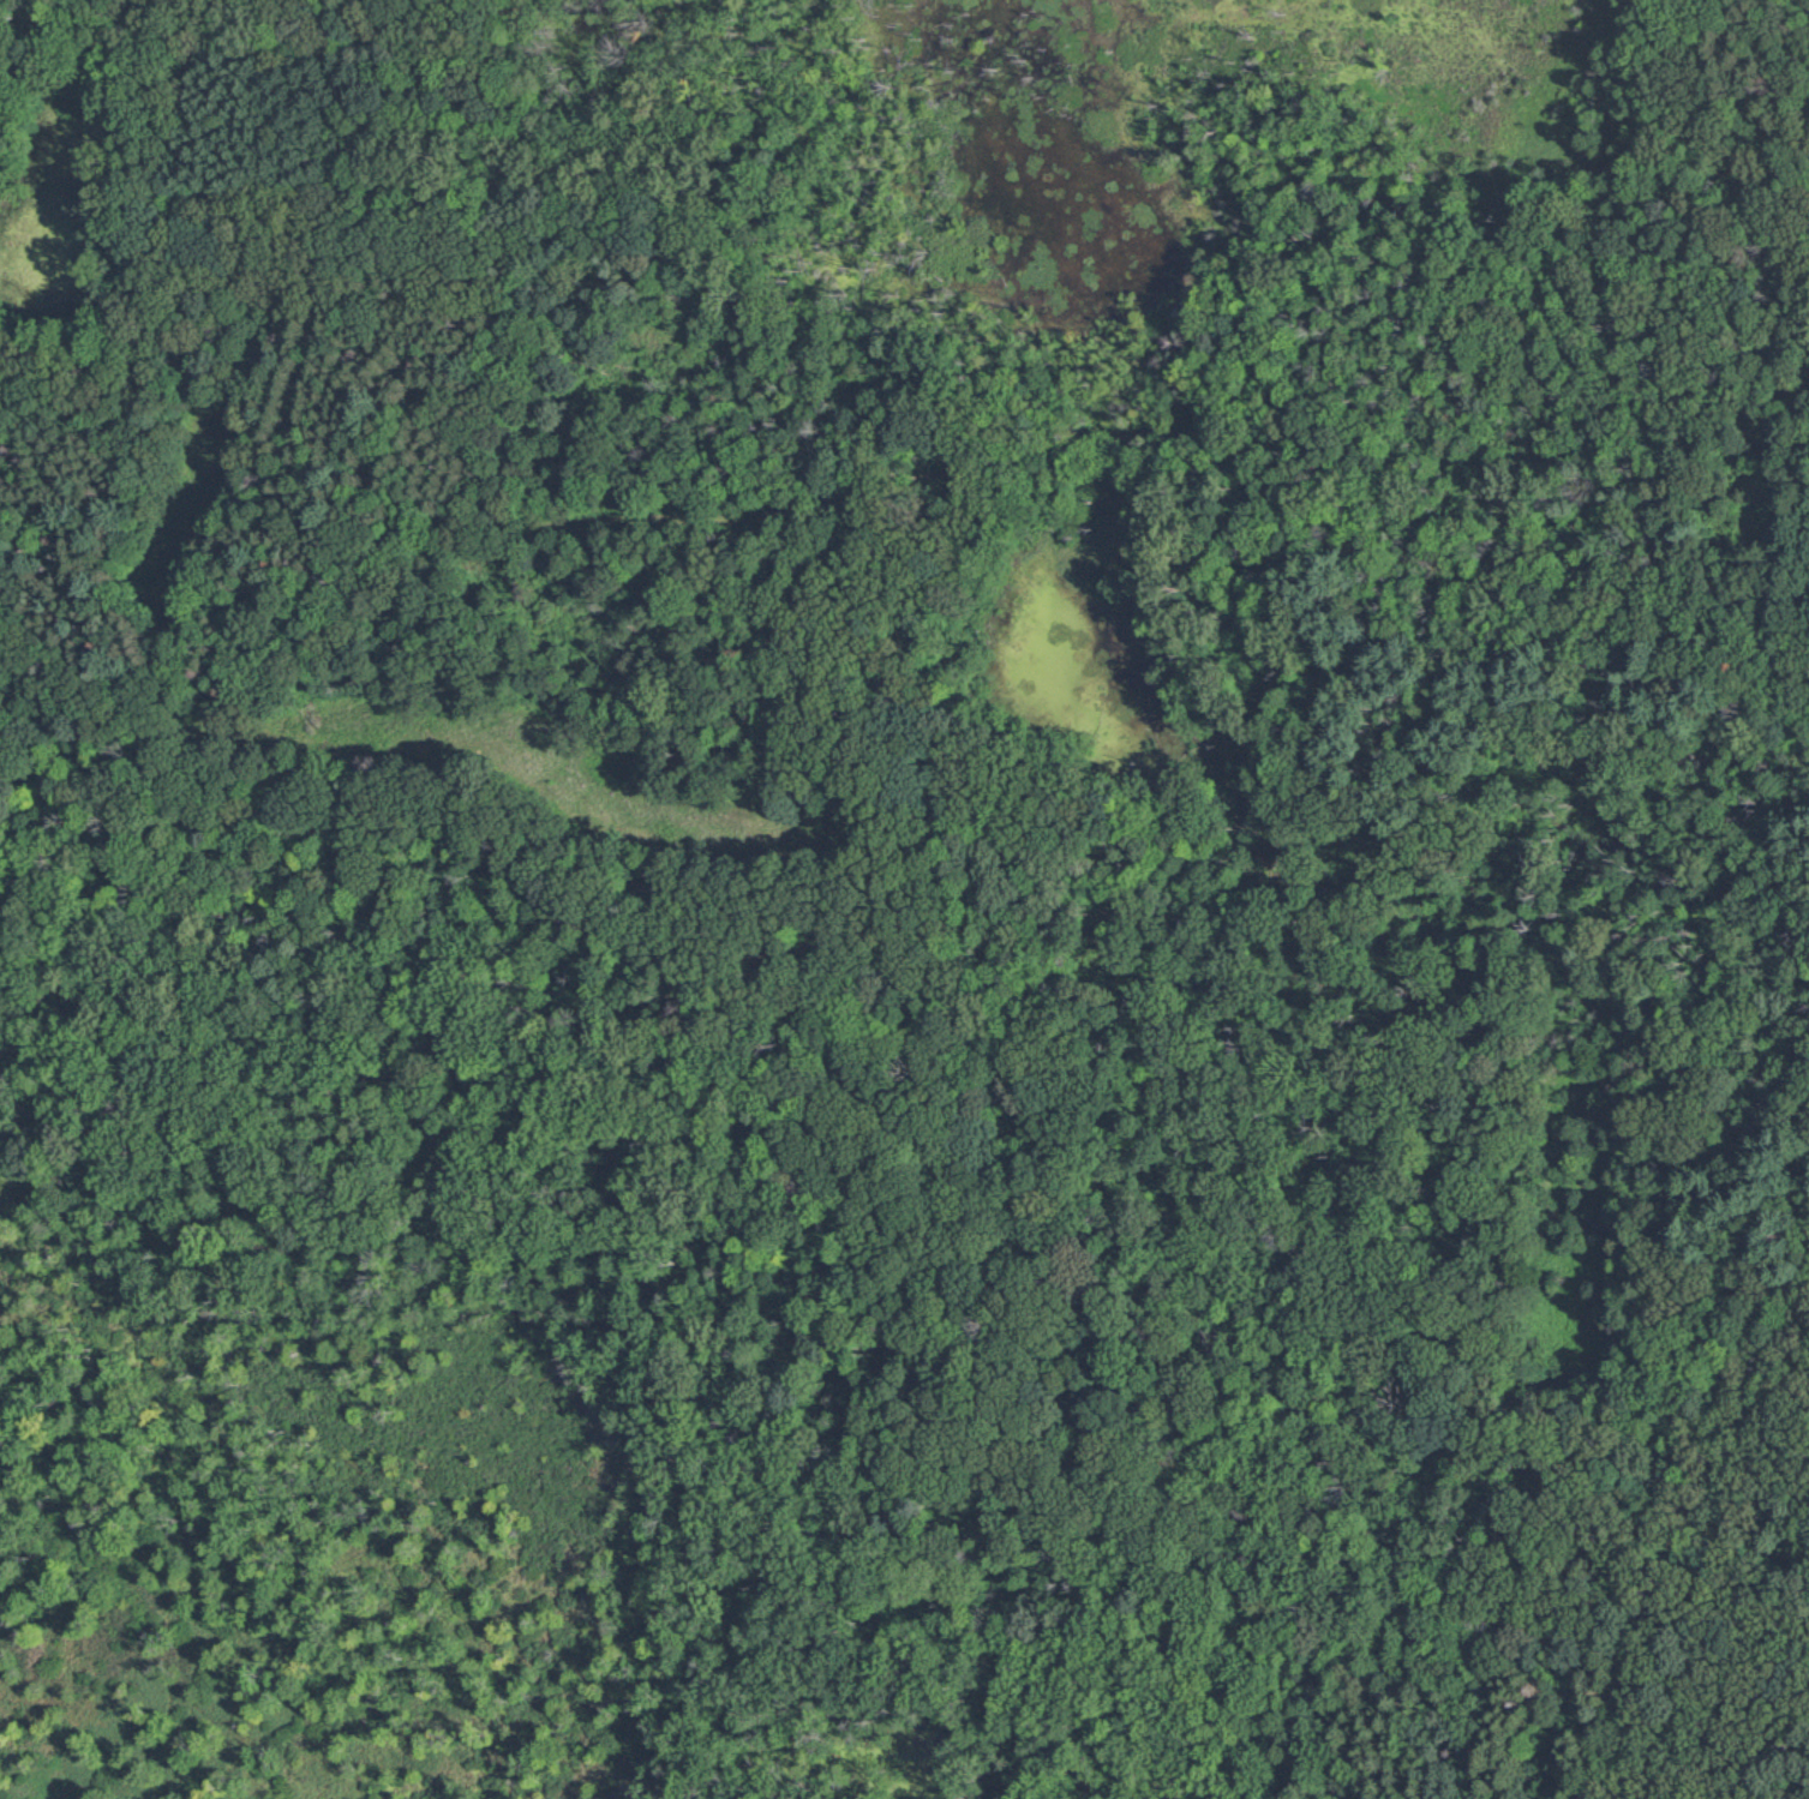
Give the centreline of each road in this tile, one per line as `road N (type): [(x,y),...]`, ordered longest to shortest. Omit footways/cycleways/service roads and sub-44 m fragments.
road 1 (track): [(1808,1408),(1649,1665),(1623,1737),(1619,1798)]

